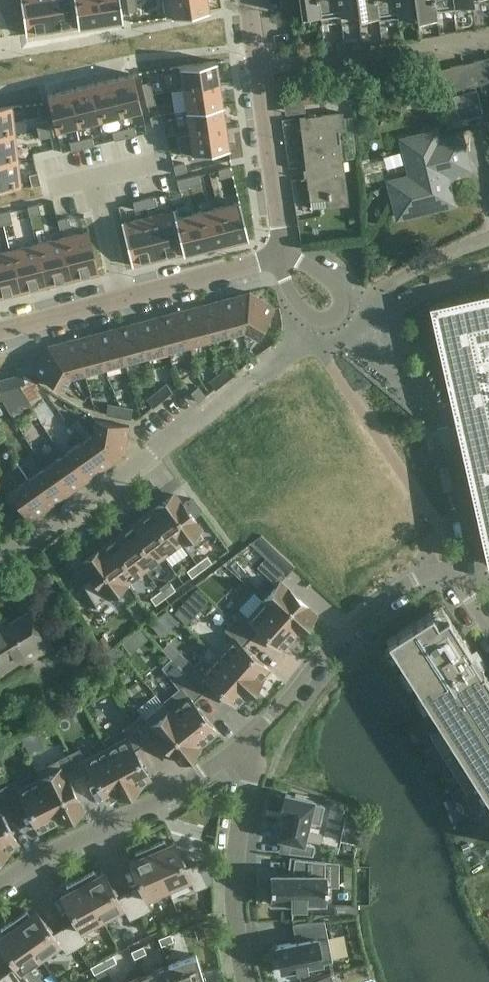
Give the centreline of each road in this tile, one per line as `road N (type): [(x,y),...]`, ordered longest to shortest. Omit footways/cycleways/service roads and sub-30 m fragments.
road 1 (residential): [(488,629),(447,557),(364,620),(248,742)]
road 2 (residential): [(0,559),(251,378)]
road 3 (residential): [(248,742),(0,890)]
road 4 (residential): [(283,255),(14,325)]
road 5 (residential): [(247,981),(230,873),(248,742)]
road 6 (residential): [(258,79),(488,36)]
road 7 (residential): [(283,255),(258,79)]

